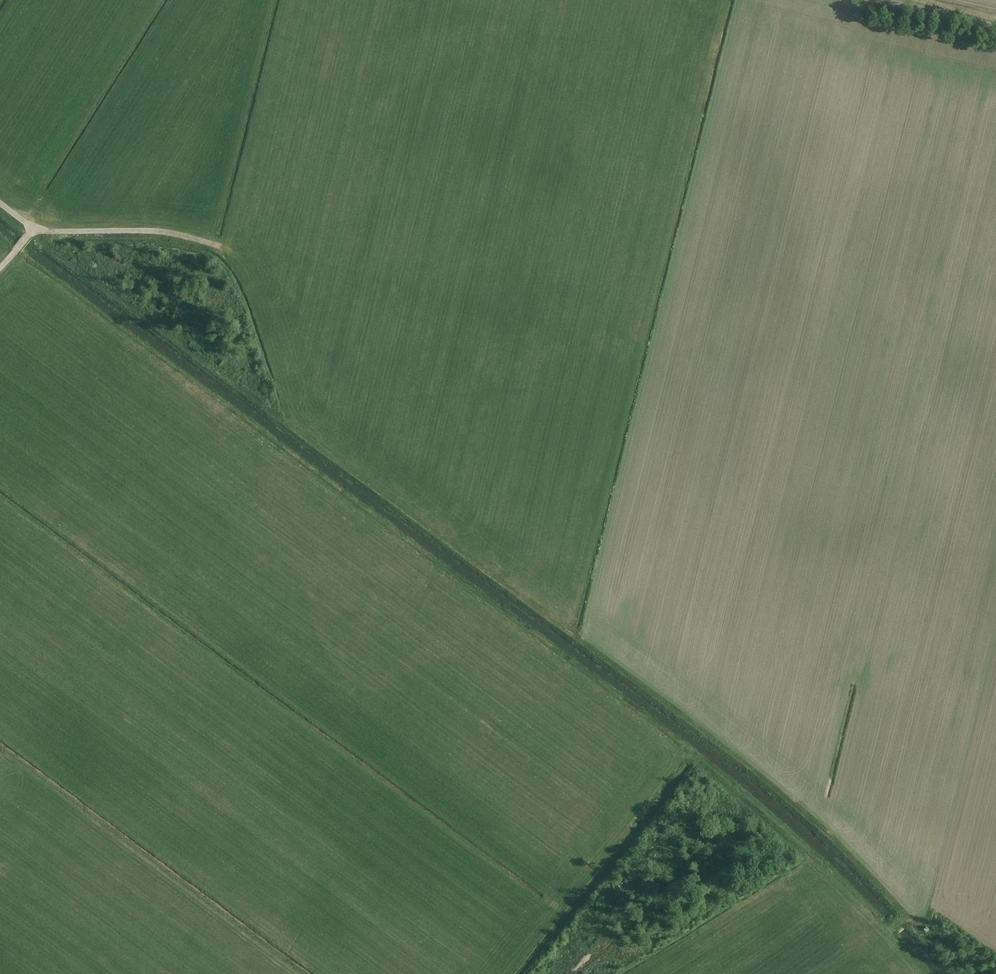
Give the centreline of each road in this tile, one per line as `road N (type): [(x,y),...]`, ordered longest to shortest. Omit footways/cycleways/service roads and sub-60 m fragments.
road 1 (track): [(0,204),(33,229),(154,232),(215,246)]

